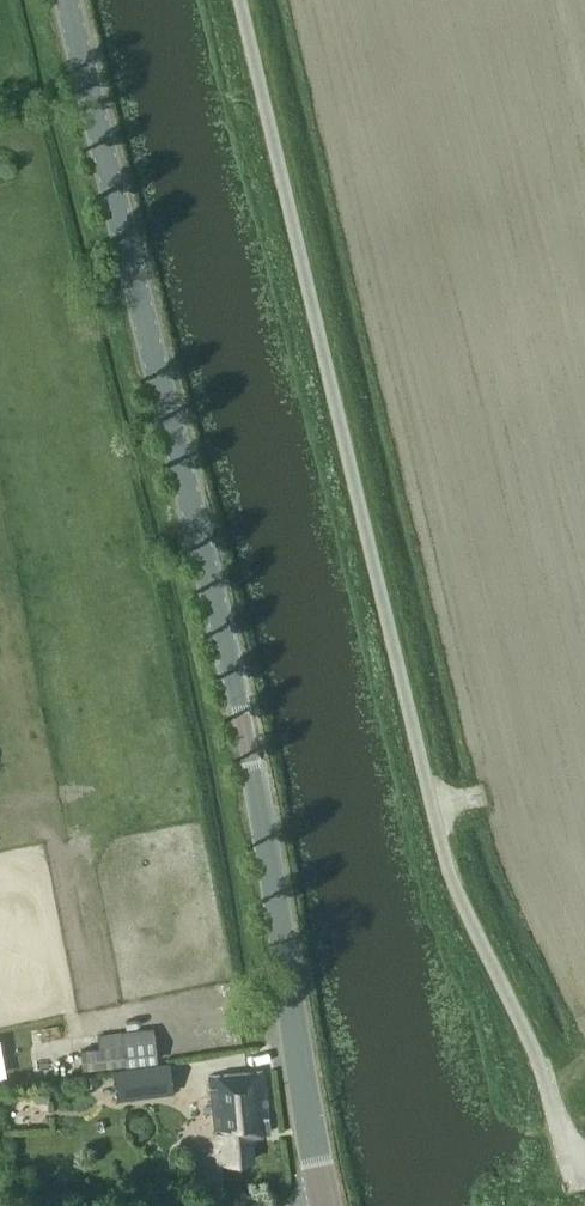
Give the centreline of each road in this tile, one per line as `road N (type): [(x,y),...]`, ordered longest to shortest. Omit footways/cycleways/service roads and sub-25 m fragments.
road 1 (secondary): [(332,1205),(263,808),(70,0)]

